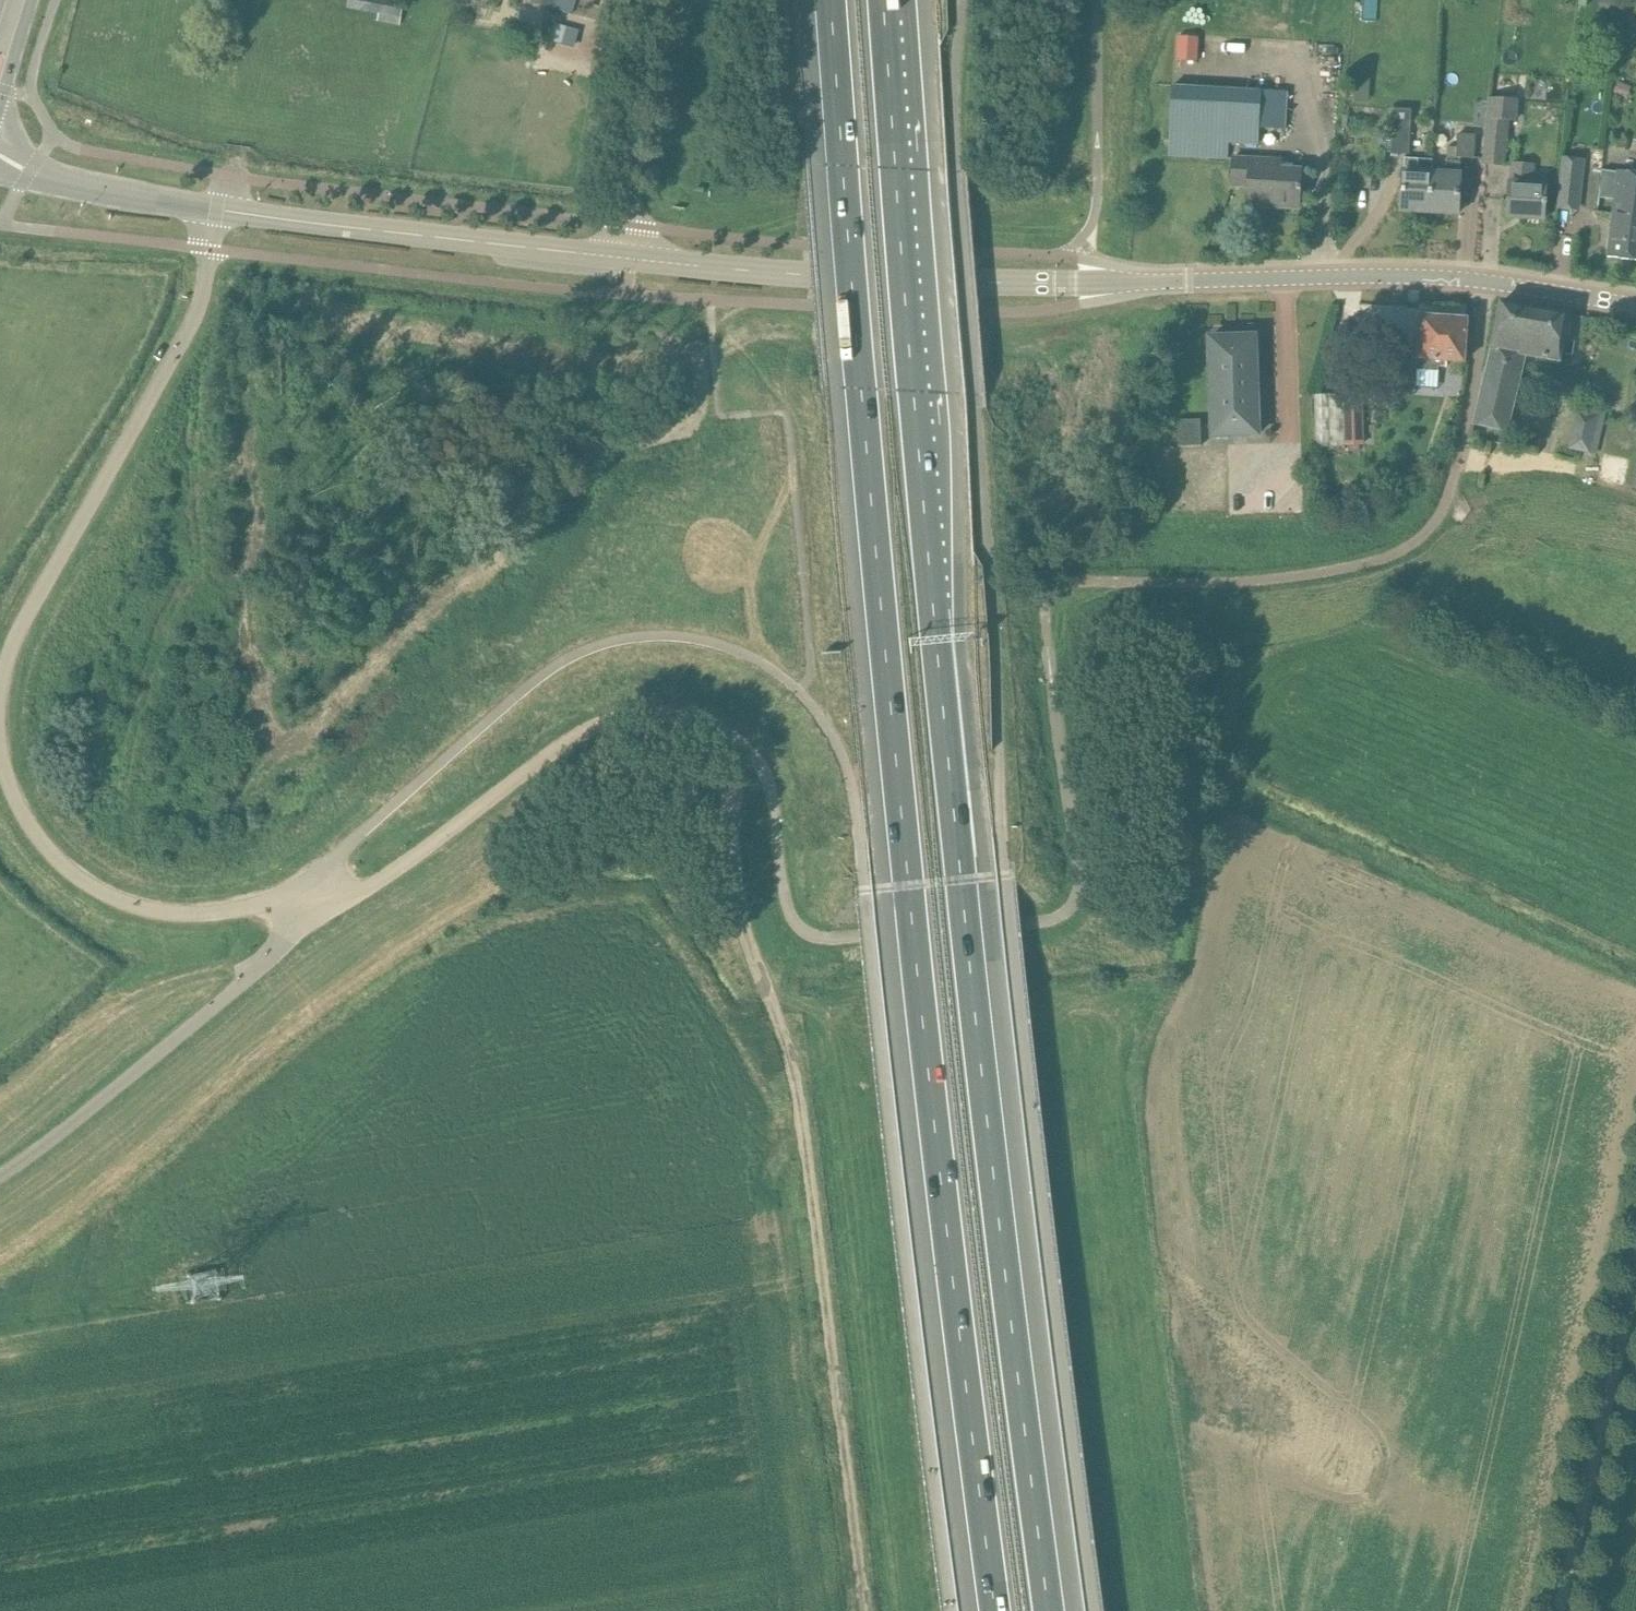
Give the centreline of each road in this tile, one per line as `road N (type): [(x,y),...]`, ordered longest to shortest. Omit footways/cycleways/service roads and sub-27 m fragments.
road 1 (motorway): [(832,0),(909,884),(996,1610)]
road 2 (motorway): [(1051,1610),(936,622),(888,0)]
road 3 (unclassified): [(1494,282),(1411,276),(990,282),(625,264)]
road 4 (unclassified): [(1052,677),(1046,605),(1072,585),(1301,582),(1368,567),(1429,529),(1448,502),(1494,282)]
road 5 (unclassified): [(775,821),(763,771),(739,744),(687,721),(630,718),(574,740),(368,893),(315,900)]
road 6 (unclassified): [(0,701),(21,629),(197,310),(217,212)]
road 7 (unclassified): [(0,1181),(268,966),(315,900)]
road 8 (unclassified): [(315,900),(172,914),(111,897),(61,861),(21,811),(0,731)]
road 9 (unclassified): [(625,264),(217,212)]
road 10 (track): [(1635,1261),(1559,1610)]
road 11 (unclassified): [(625,264),(644,0)]
road 12 (unclassified): [(217,212),(30,174),(0,160)]
road 13 (unclassified): [(1635,304),(1494,282)]

